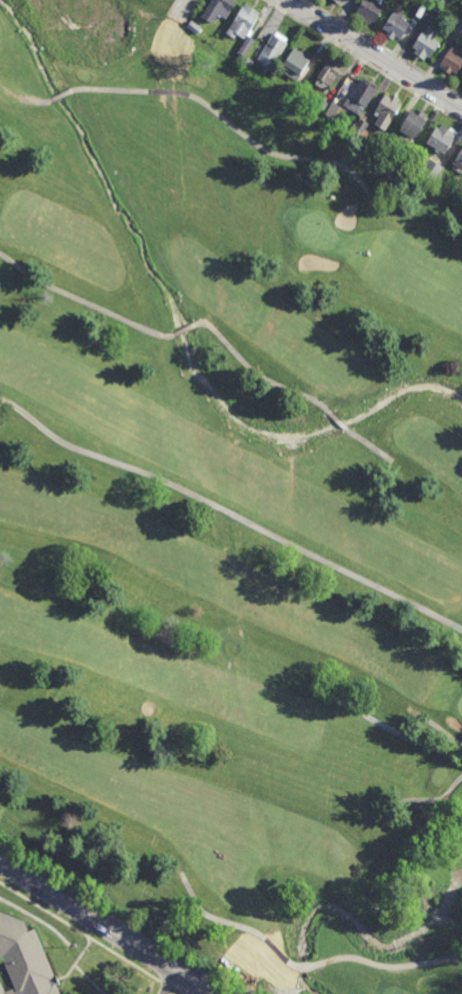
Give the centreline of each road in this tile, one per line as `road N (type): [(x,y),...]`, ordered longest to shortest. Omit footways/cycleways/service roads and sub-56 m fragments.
road 1 (secondary): [(222,993),(0,854)]
road 2 (residential): [(461,109),(289,0)]

